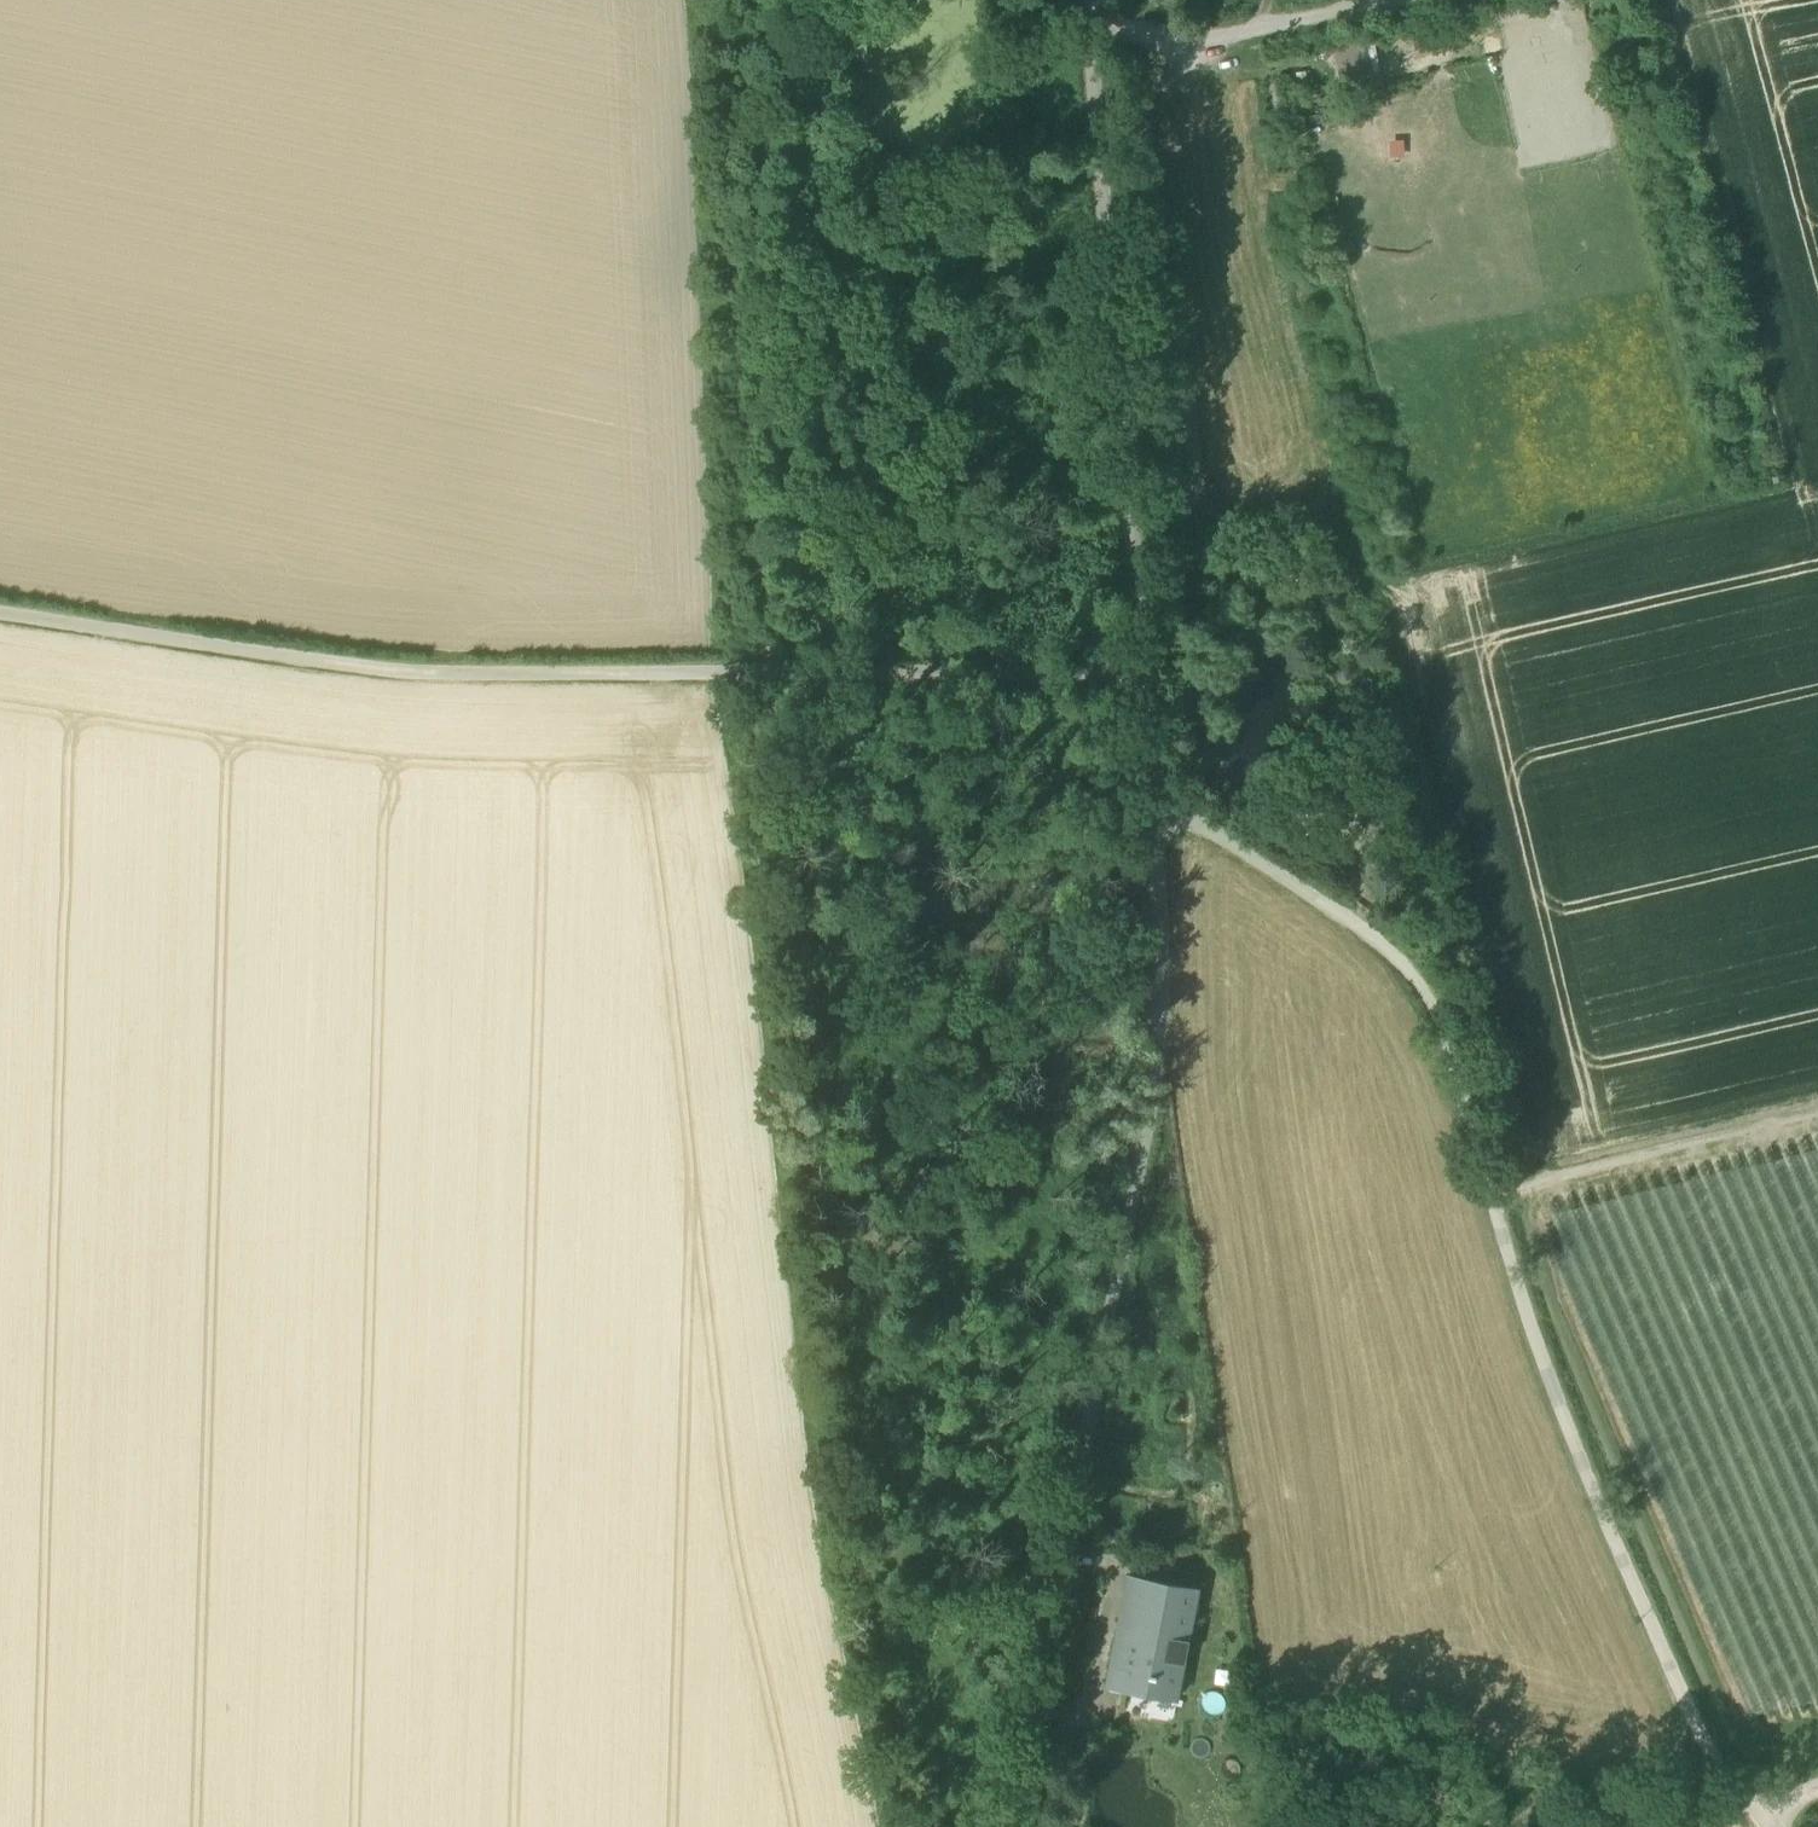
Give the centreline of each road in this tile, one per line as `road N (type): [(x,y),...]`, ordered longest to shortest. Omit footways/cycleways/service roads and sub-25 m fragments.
road 1 (unclassified): [(1150,789),(1424,976),(1459,1017),(1535,1359),(1710,1747)]
road 2 (residential): [(0,612),(404,671),(1133,674)]
road 3 (residential): [(1011,1826),(1168,1016),(1150,789)]
road 4 (residential): [(1133,674),(1090,0)]
road 5 (track): [(1092,24),(1182,34),(1275,28),(1411,0)]

